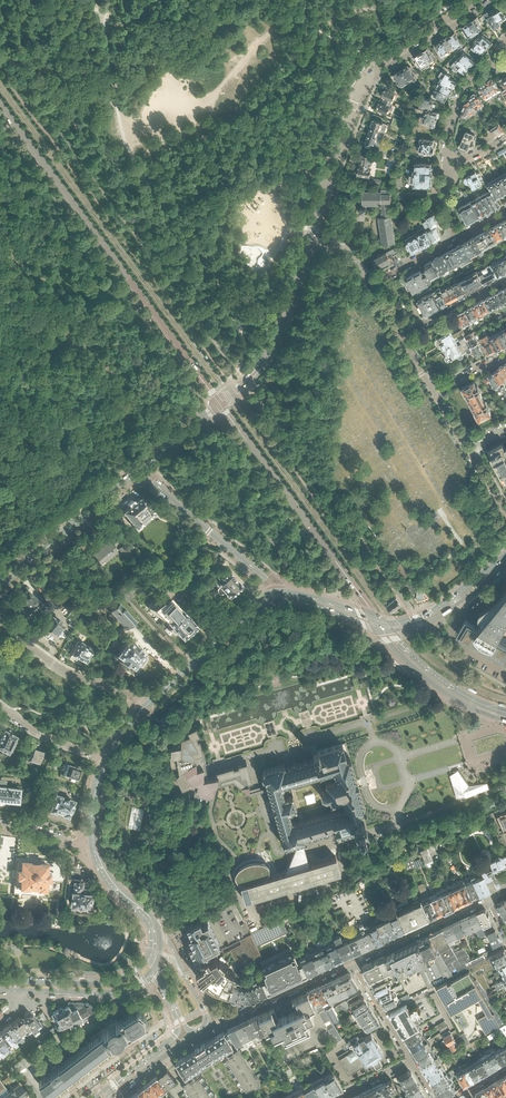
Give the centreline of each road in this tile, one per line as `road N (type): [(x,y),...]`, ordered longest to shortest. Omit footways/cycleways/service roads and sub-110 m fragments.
road 1 (residential): [(220,403),(284,313),(364,85),(388,57),(482,0)]
road 2 (tertiary): [(220,403),(0,104)]
road 3 (tertiary): [(377,620),(220,403)]
road 4 (residential): [(280,591),(140,469)]
road 5 (residential): [(0,585),(140,469)]
road 6 (residential): [(146,706),(68,672),(0,623)]
road 7 (tertiary): [(199,1032),(350,961)]
road 8 (secondary): [(150,954),(111,982),(0,981)]
road 9 (tertiary): [(380,630),(437,687),(505,721)]
road 10 (tertiary): [(350,961),(488,898)]
road 11 (secondary): [(505,554),(432,611),(377,620)]
road 12 (tertiary): [(505,712),(455,689),(388,630)]
road 13 (secondary): [(17,990),(118,993),(153,970)]
road 14 (residential): [(505,514),(433,392)]
road 15 (secondary): [(248,612),(299,600),(380,630)]
road 16 (secondary): [(146,706),(248,612)]
road 17 (secondary): [(388,630),(439,616),(505,567)]

